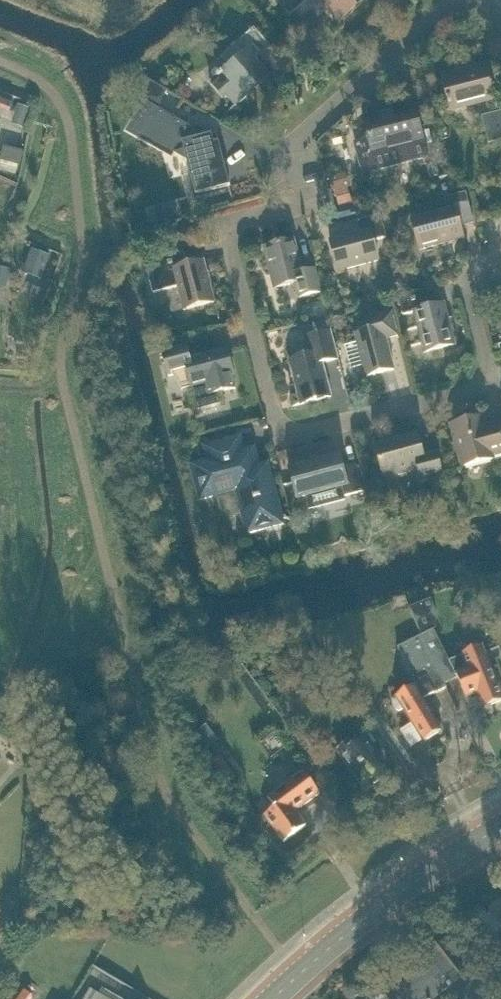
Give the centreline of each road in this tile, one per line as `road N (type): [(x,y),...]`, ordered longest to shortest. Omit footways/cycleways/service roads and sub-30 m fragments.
road 1 (residential): [(476,333),(488,369),(477,391),(294,434),(278,426),(231,244),(239,222),(302,203),(291,139),(465,0)]
road 2 (tertiary): [(275,998),(433,869),(500,829)]

